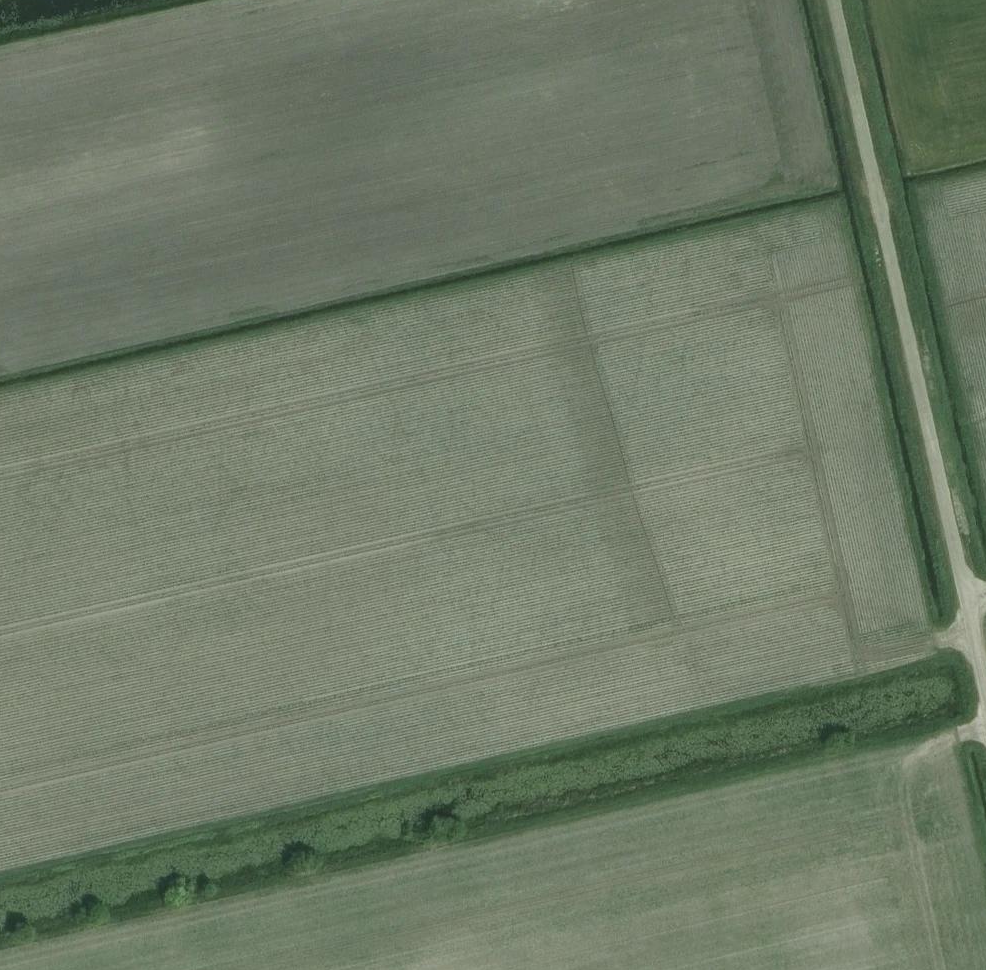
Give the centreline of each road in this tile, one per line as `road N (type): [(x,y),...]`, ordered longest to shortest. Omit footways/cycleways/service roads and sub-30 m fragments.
road 1 (unclassified): [(985,691),(833,0)]

